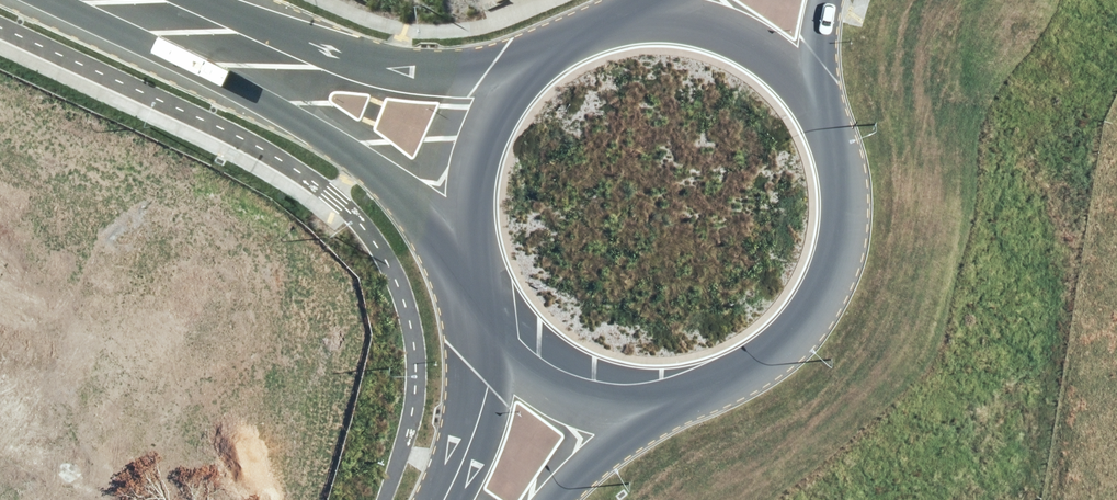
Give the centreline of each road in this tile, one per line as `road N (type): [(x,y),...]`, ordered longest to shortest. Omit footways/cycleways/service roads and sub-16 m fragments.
road 1 (secondary): [(468,255),(405,186),(320,122),(68,0)]
road 2 (secondary): [(830,103),(852,189),(846,240),(828,287),(798,328),(762,358),(674,389)]
road 3 (secondary): [(199,0),(388,69),(422,73),(470,71),(533,40)]
road 4 (secondary): [(468,255),(461,161),(499,74),(533,40)]
road 5 (secondary): [(677,0),(734,14),(789,50),(830,103)]
road 6 (secondary): [(452,499),(485,437),(511,327)]
road 7 (secondary): [(674,389),(614,385),(558,364),(511,327)]
road 8 (secondary): [(674,389),(550,499)]

